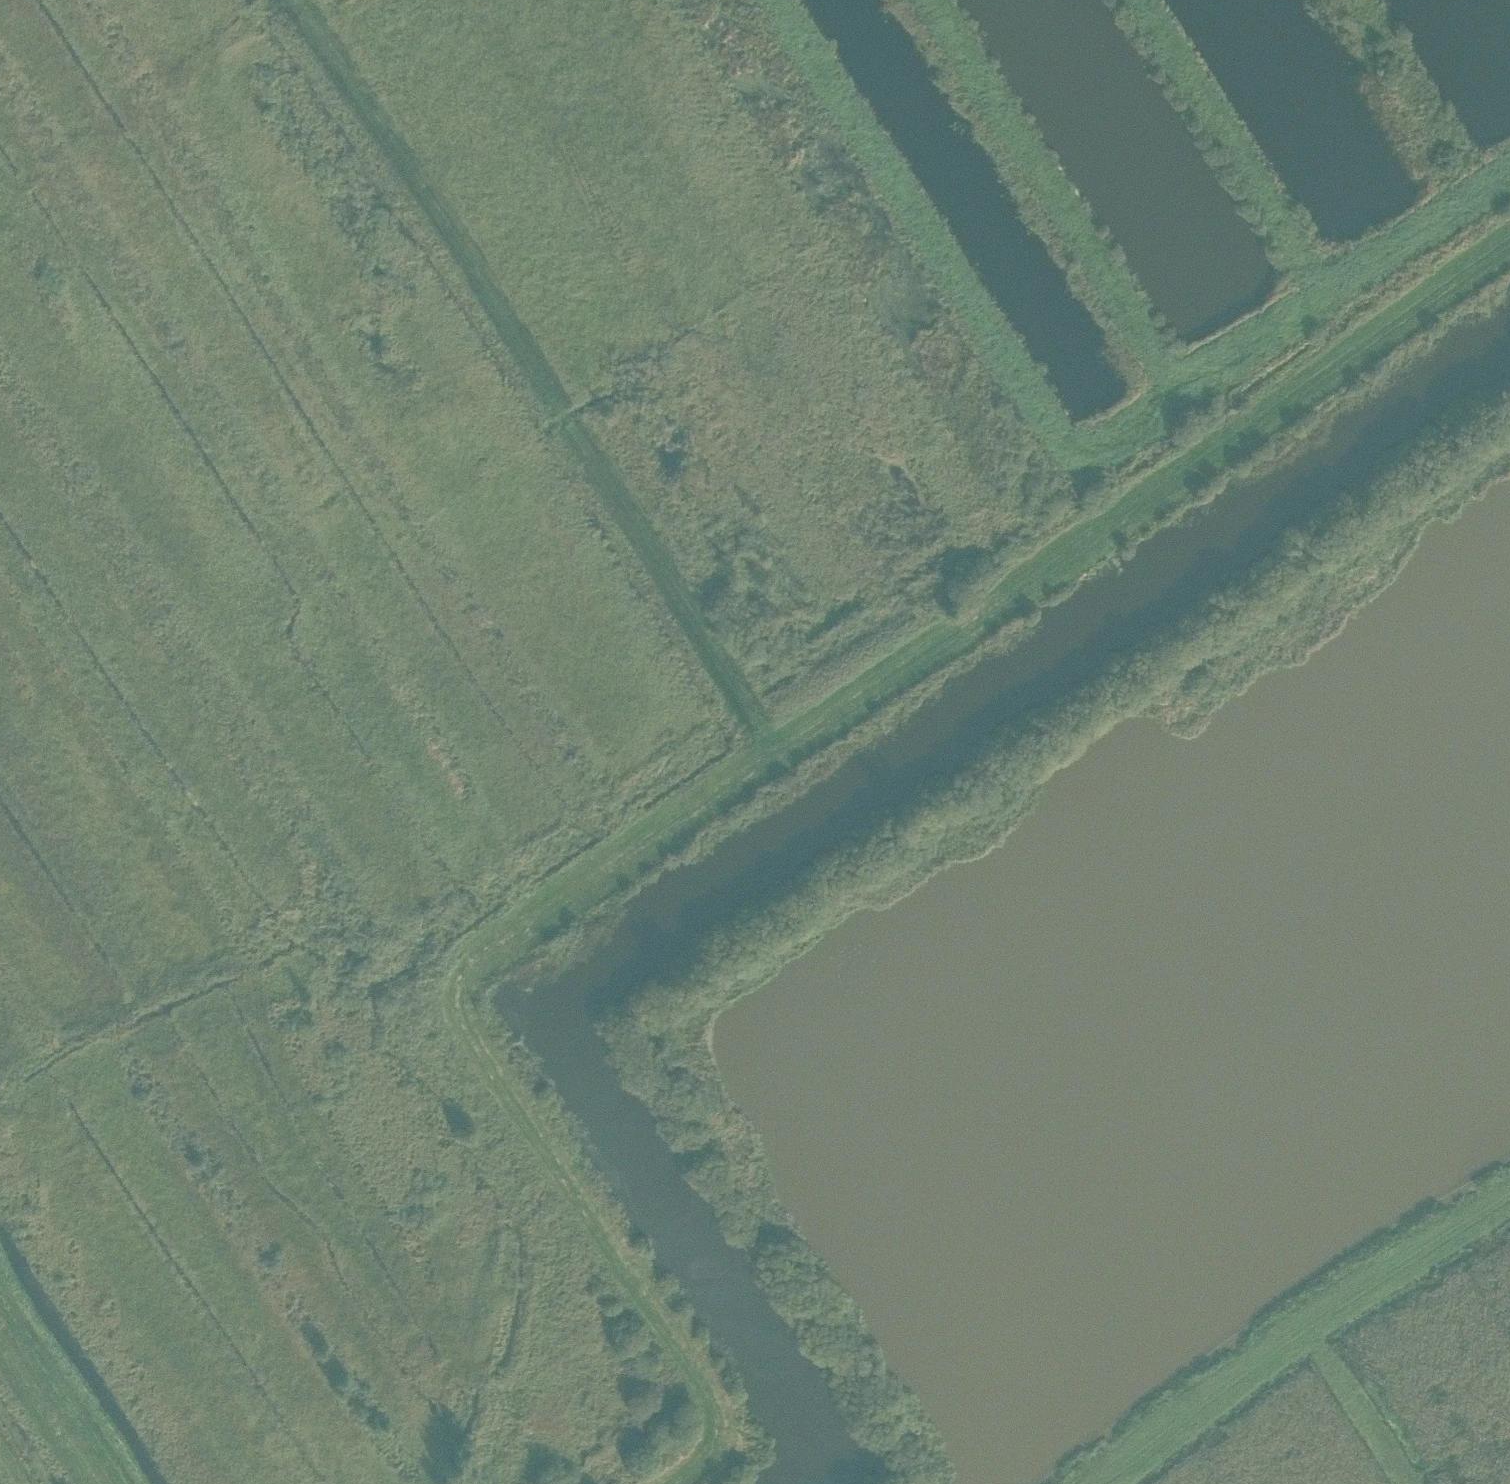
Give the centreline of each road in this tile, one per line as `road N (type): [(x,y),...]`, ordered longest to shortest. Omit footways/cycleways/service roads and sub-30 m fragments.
road 1 (track): [(293,0),(570,421),(766,739)]

